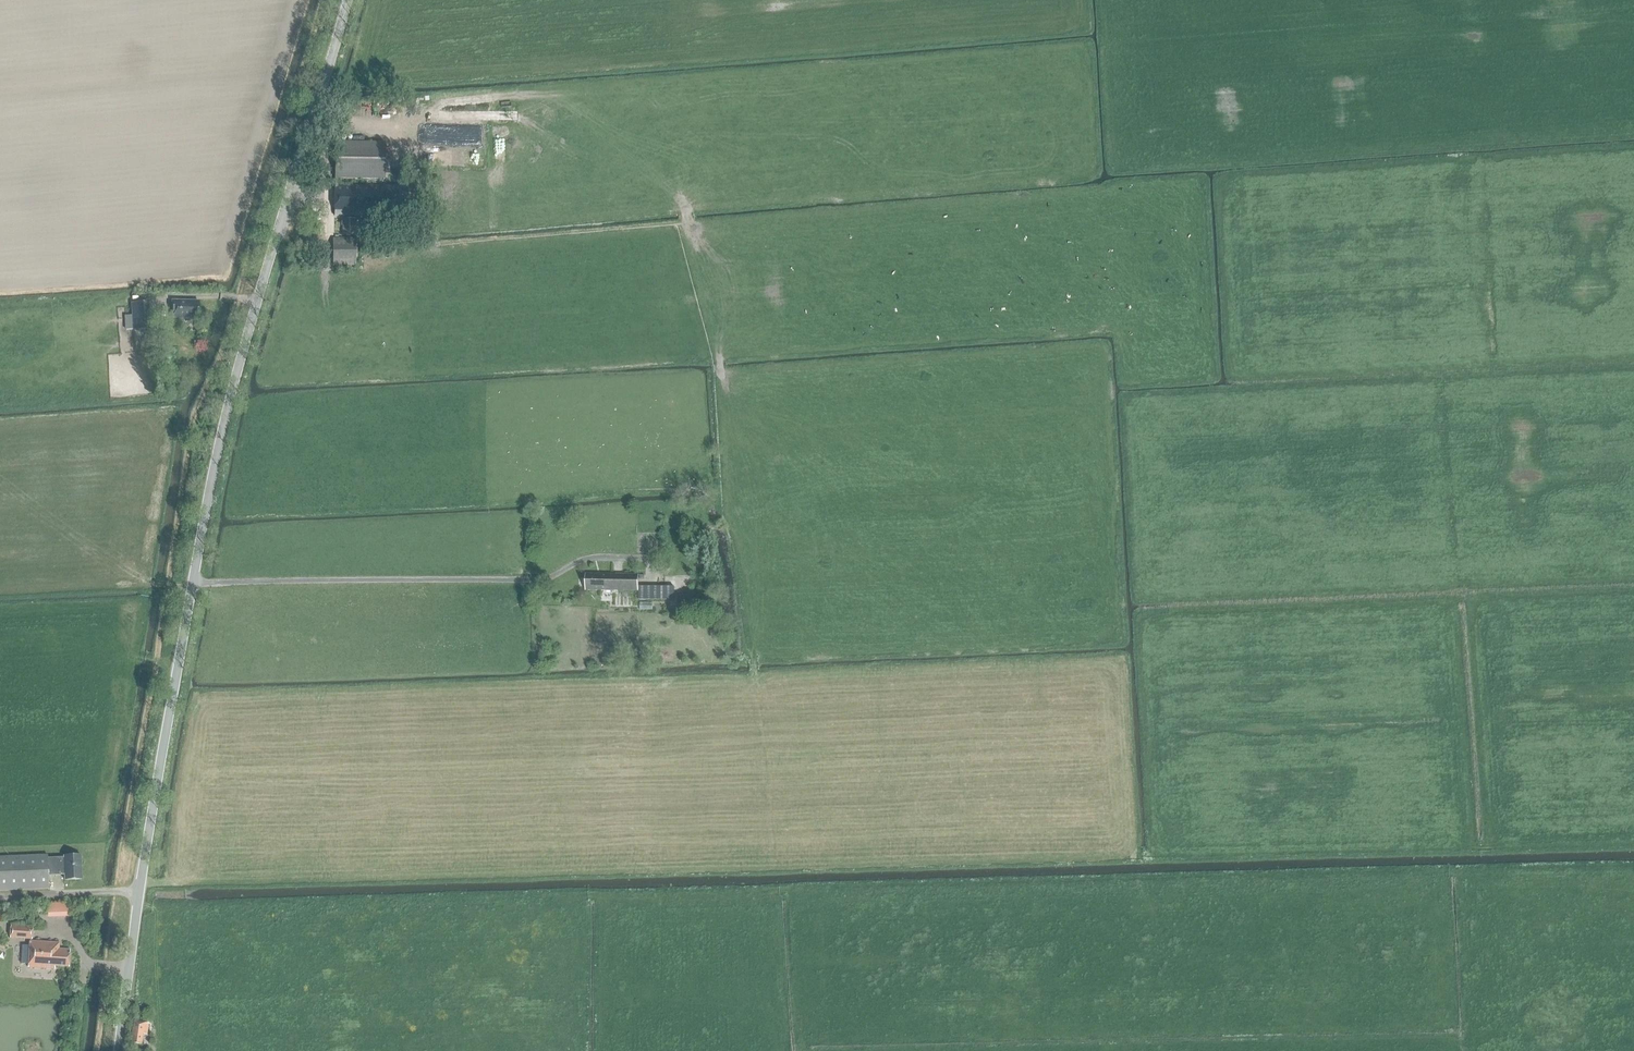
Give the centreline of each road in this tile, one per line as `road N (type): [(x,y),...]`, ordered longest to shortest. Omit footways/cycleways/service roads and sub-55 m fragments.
road 1 (unclassified): [(118,1050),(225,406),(347,0)]

